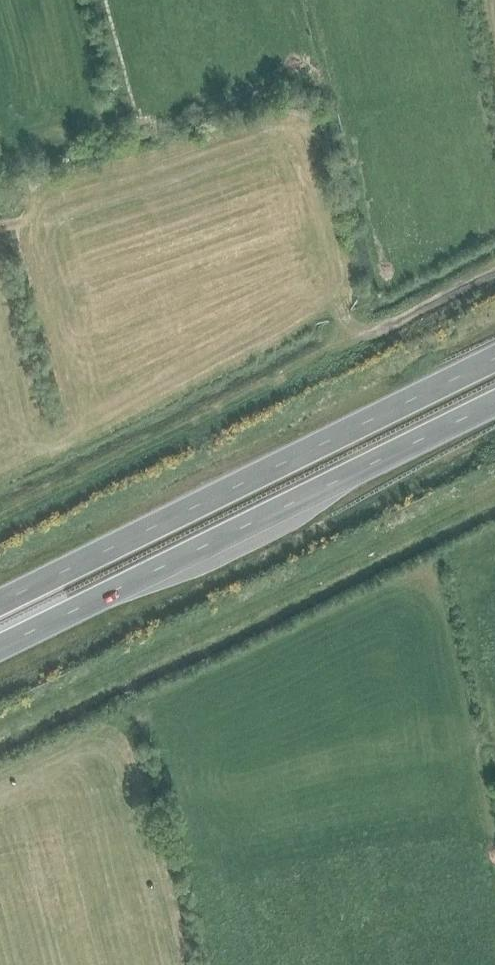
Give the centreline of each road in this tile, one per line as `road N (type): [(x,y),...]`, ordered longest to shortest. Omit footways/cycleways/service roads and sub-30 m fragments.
road 1 (trunk): [(0,648),(494,404)]
road 2 (trunk): [(494,359),(0,603)]

